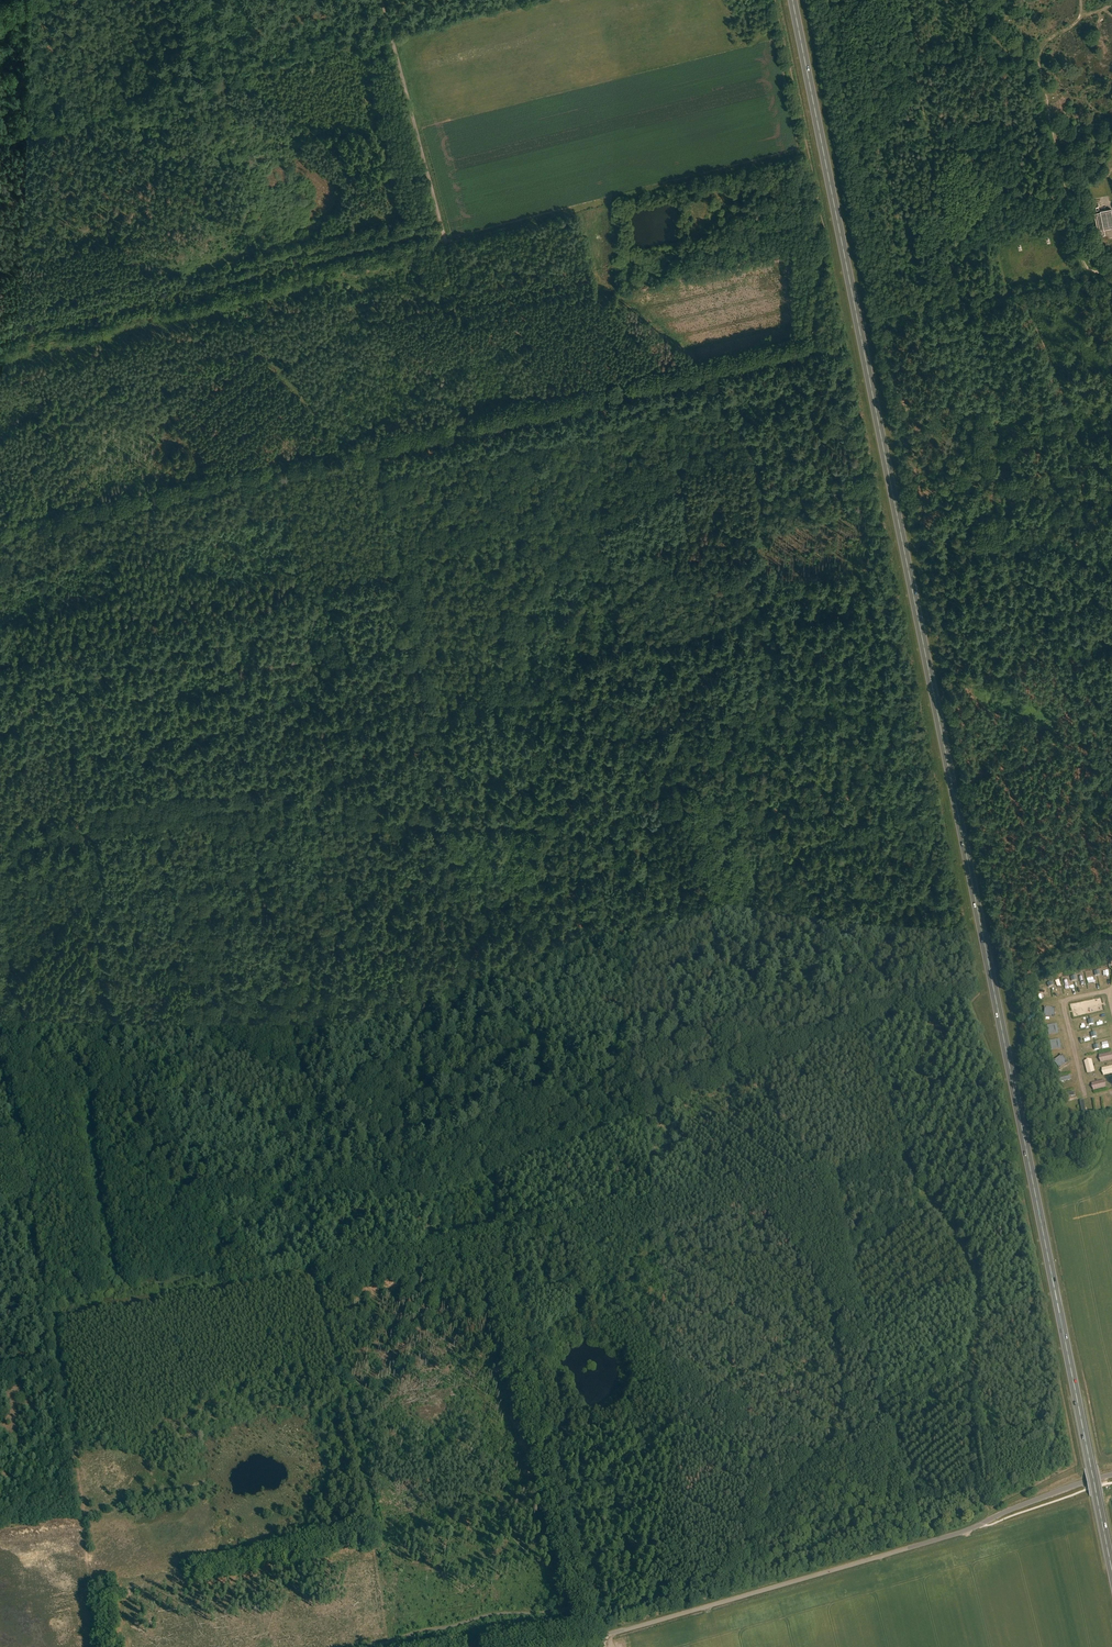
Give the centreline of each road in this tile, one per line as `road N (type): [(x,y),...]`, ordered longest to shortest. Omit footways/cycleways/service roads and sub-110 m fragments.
road 1 (trunk): [(1111,1570),(793,0)]
road 2 (track): [(710,364),(0,532)]
road 3 (track): [(436,780),(395,568),(0,668)]
road 4 (unclassified): [(600,1637),(970,1530),(1111,1474)]
road 5 (track): [(814,334),(710,364),(759,475),(752,577),(778,719),(731,740)]
road 6 (track): [(491,1140),(501,1235),(595,1612)]
road 7 (track): [(0,350),(445,244)]
road 8 (track): [(0,155),(71,138),(73,121),(392,38)]
road 9 (track): [(1095,273),(1067,197),(1037,57),(1043,43),(1077,21),(1081,0)]
road 10 (unclassified): [(445,244),(382,0)]
road 11 (track): [(783,862),(741,781),(731,740),(657,791)]
road 12 (track): [(657,791),(605,821),(444,823)]
road 13 (track): [(444,823),(487,994)]
road 14 (track): [(487,994),(502,1062),(491,1140)]
road 15 (track): [(302,799),(444,823)]
road 16 (track): [(1111,788),(1075,655)]
road 17 (track): [(783,862),(844,980)]
road 18 (track): [(371,444),(395,568)]

